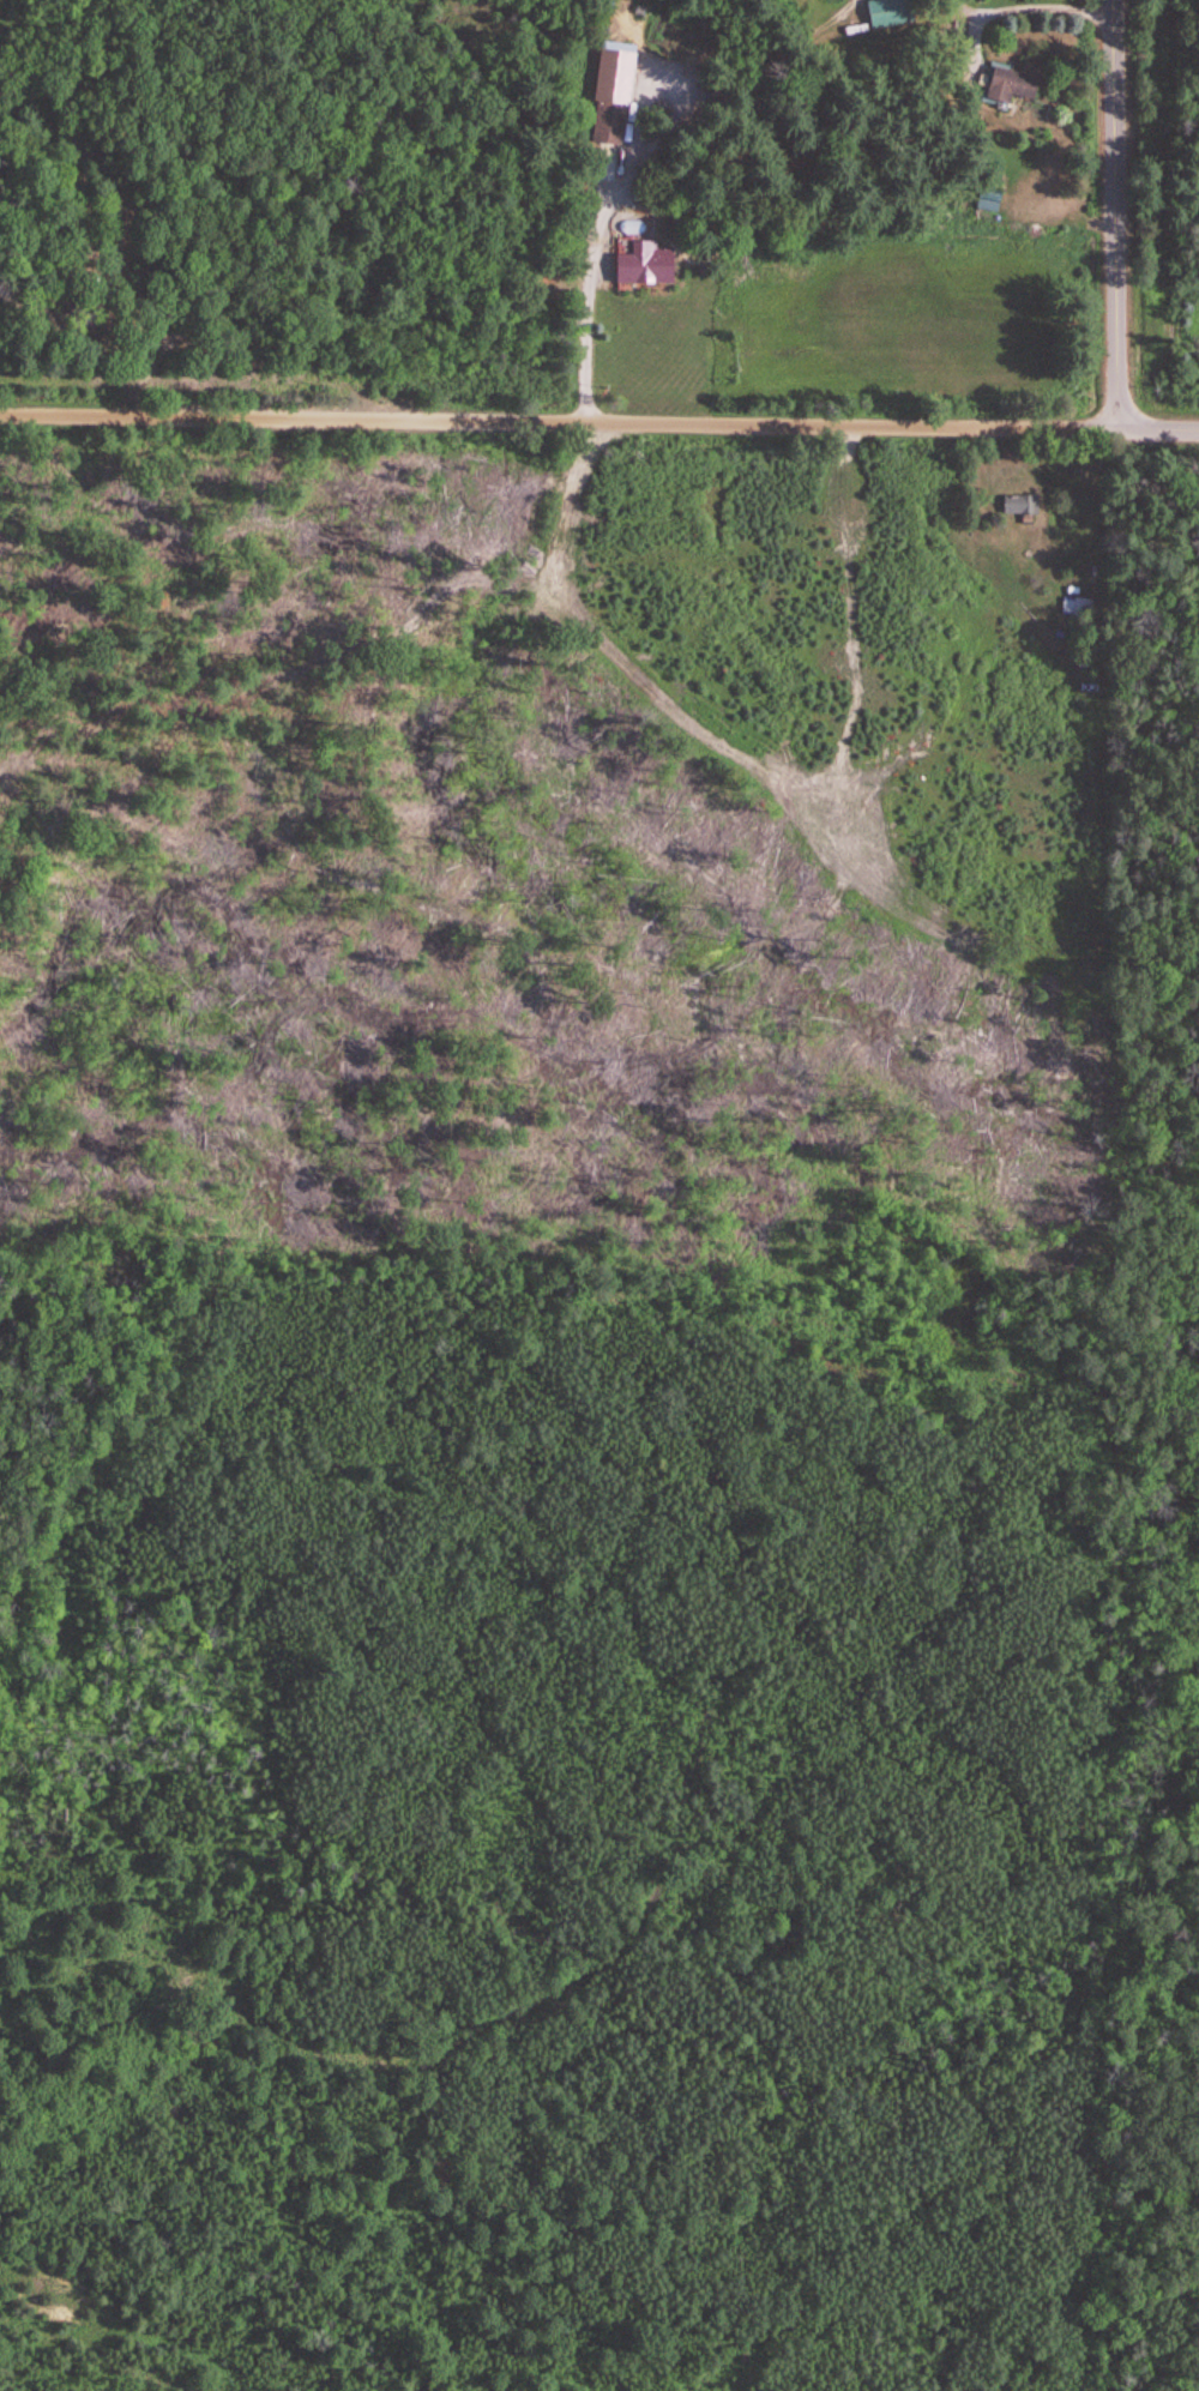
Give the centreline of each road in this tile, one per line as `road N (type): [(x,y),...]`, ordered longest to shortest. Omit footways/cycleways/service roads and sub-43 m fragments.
road 1 (residential): [(0,417),(1116,430)]
road 2 (residential): [(1116,430),(1112,0)]

